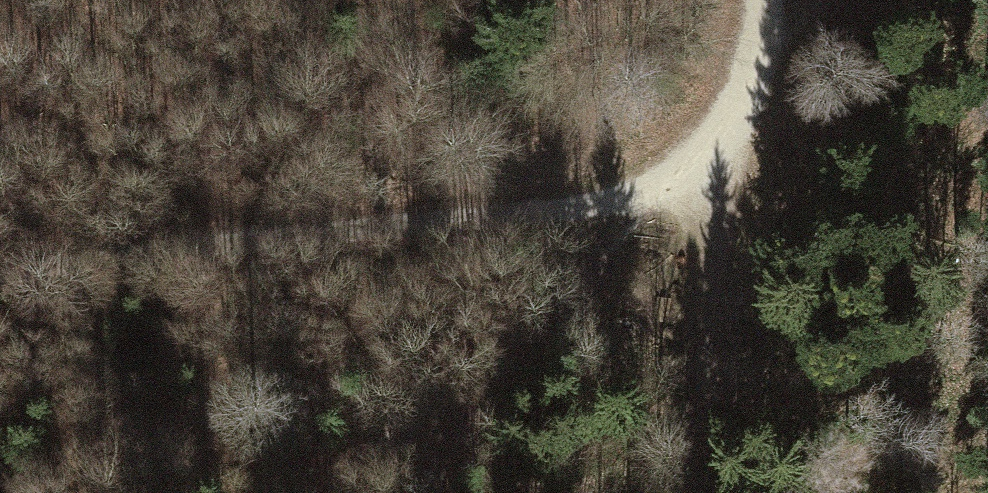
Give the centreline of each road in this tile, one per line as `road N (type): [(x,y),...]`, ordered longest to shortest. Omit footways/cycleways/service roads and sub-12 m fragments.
road 1 (track): [(650,205),(94,260),(0,276)]
road 2 (track): [(650,205),(539,338),(457,419),(439,492)]
road 3 (track): [(673,492),(706,369),(712,305),(700,166)]
road 4 (track): [(766,0),(759,67),(734,120),(700,166),(650,205)]

